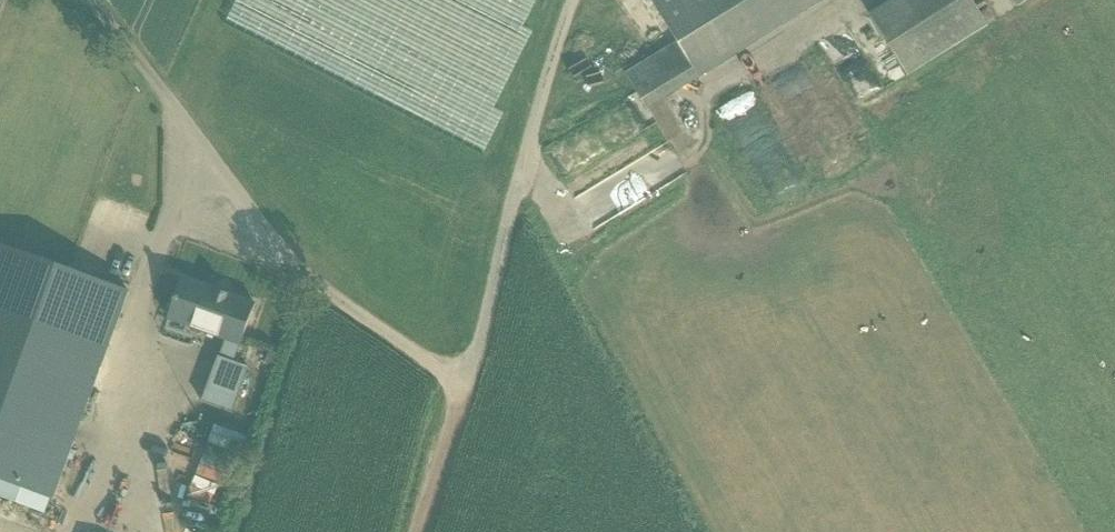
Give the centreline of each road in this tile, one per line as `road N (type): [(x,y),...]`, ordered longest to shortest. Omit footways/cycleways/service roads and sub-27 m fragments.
road 1 (unclassified): [(464,381),(308,265),(94,0)]
road 2 (unclassified): [(464,381),(551,55),(577,0)]
road 3 (track): [(424,531),(464,381)]

